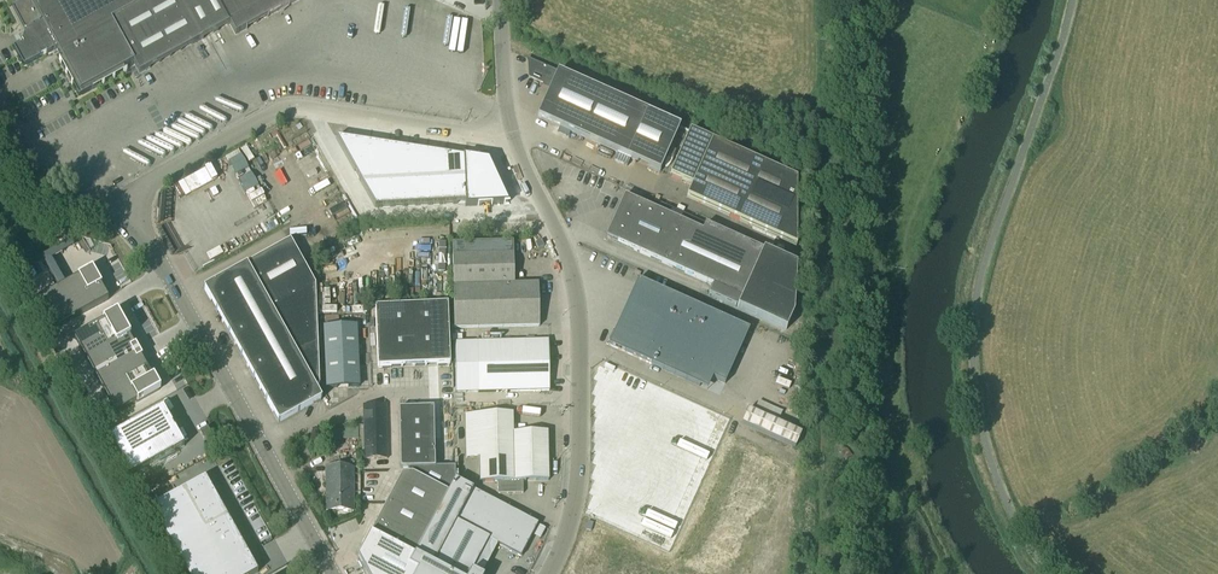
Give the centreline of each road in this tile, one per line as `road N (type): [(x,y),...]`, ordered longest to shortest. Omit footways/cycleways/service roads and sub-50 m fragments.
road 1 (unclassified): [(330,573),(124,198),(290,105),(513,143)]
road 2 (unclassified): [(547,573),(576,473),(579,355),(566,266),(513,143)]
road 3 (unclassified): [(513,143),(500,0)]

